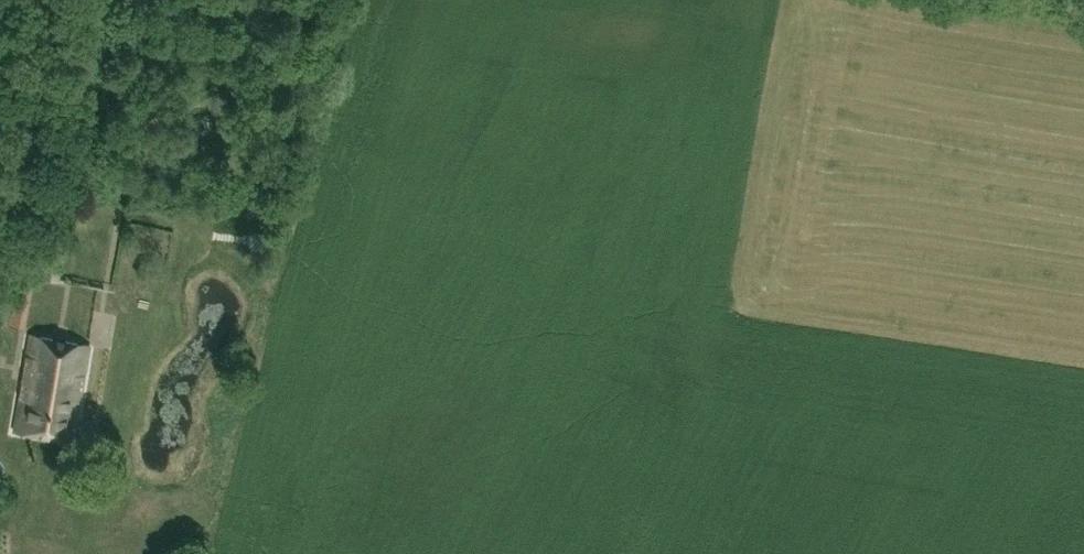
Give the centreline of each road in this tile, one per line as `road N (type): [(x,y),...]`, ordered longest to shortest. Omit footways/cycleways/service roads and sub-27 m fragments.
road 1 (unclassified): [(0,206),(44,0)]

